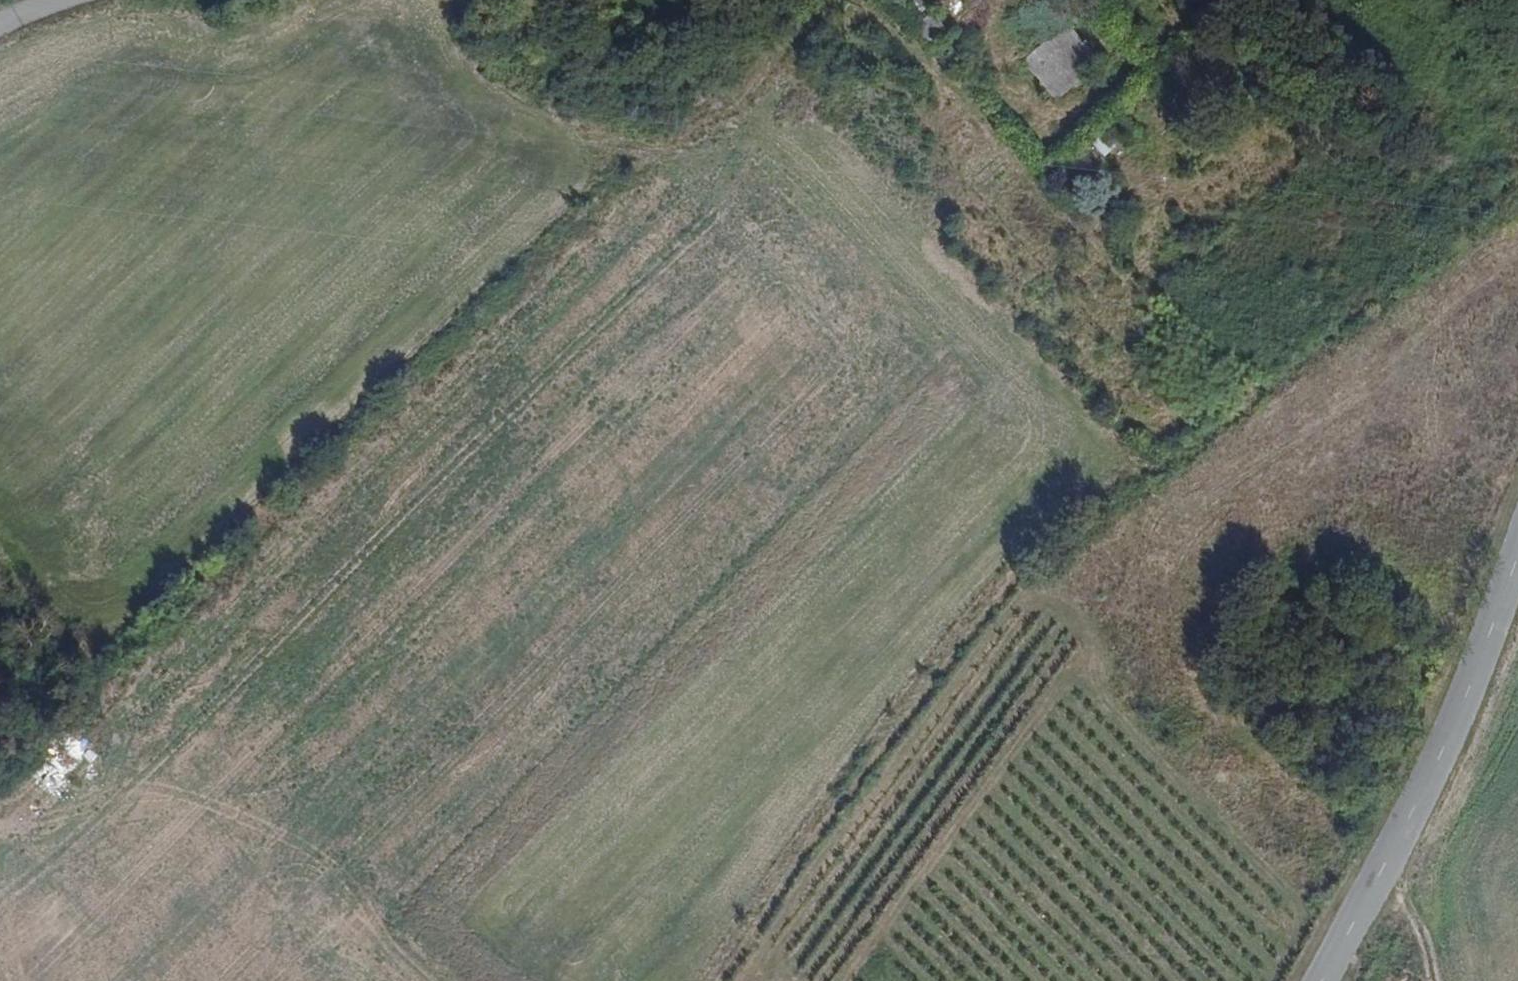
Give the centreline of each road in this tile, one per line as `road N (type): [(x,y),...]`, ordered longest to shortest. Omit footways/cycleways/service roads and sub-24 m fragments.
road 1 (tertiary): [(1517,556),(1437,763),(1323,980)]
road 2 (unclassified): [(146,0),(35,31),(0,51)]

